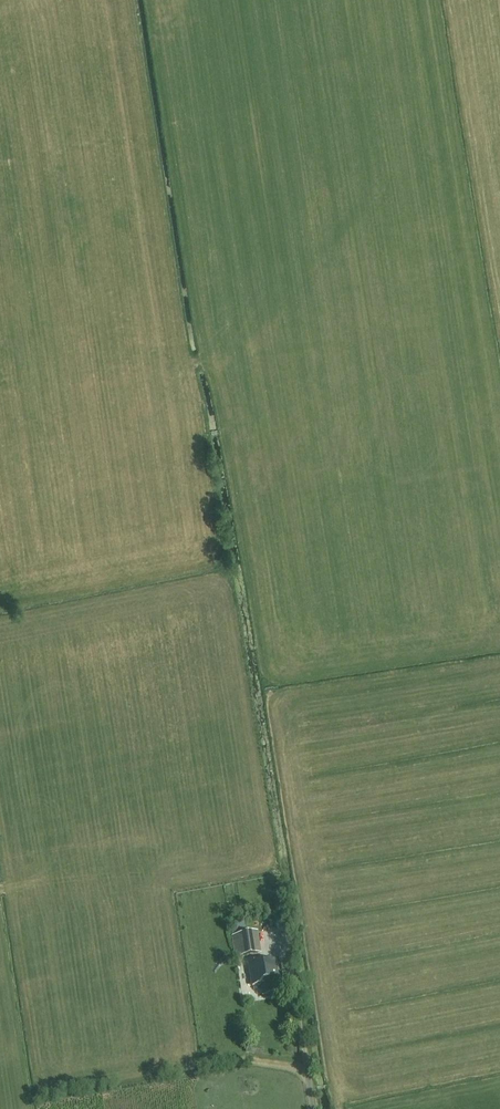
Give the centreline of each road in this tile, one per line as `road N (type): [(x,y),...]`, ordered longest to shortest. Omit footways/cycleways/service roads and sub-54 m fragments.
road 1 (track): [(314,1108),(282,908)]

